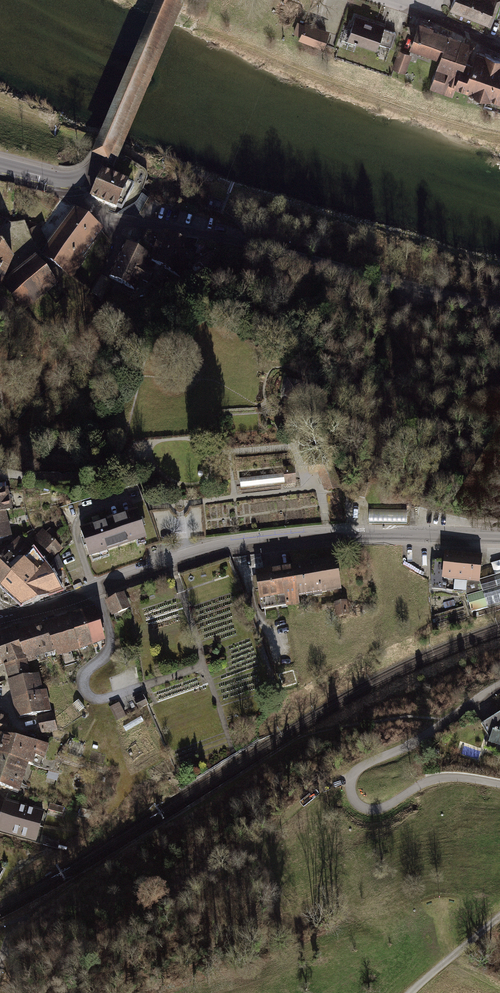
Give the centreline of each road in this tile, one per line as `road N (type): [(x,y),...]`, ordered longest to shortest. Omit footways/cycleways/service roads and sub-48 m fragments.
road 1 (tertiary): [(499,534),(247,541),(0,618)]
road 2 (unclassified): [(499,306),(205,233),(115,220),(85,206),(70,182)]
road 3 (track): [(499,781),(422,784),(382,810),(369,810),(353,797),(354,773),(452,719)]
road 4 (tertiary): [(167,0),(103,152),(70,182)]
road 5 (track): [(358,299),(264,262),(236,241)]

